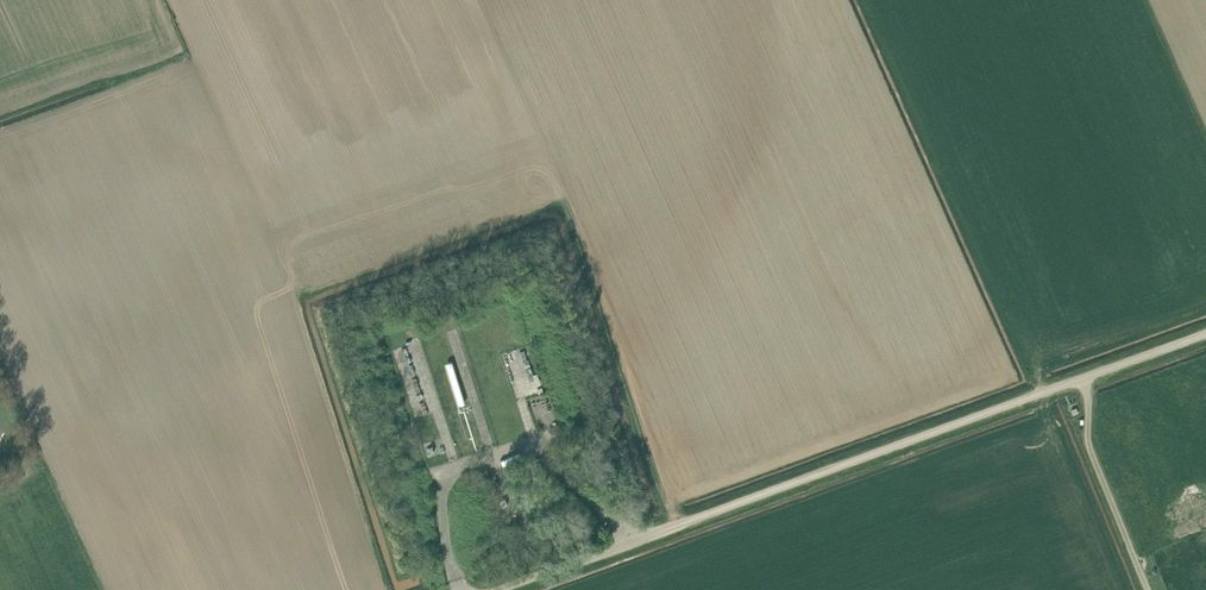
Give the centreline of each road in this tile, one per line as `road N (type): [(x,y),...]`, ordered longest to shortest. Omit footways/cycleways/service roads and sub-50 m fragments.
road 1 (unclassified): [(502,589),(1205,333)]

